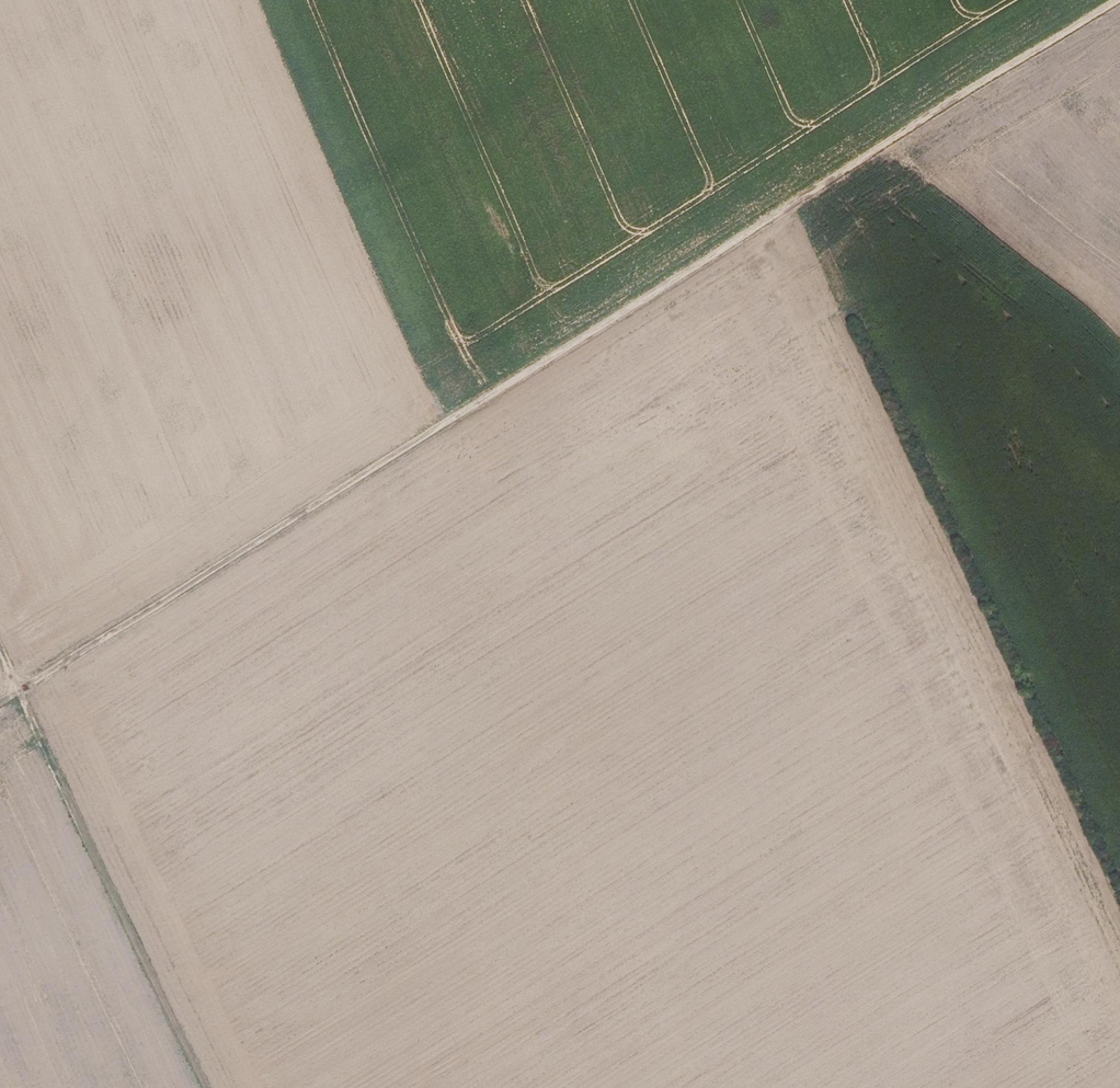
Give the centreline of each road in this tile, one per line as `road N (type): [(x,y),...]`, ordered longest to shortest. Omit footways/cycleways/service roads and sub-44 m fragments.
road 1 (track): [(19,691),(1112,0)]
road 2 (track): [(19,691),(199,1087)]

